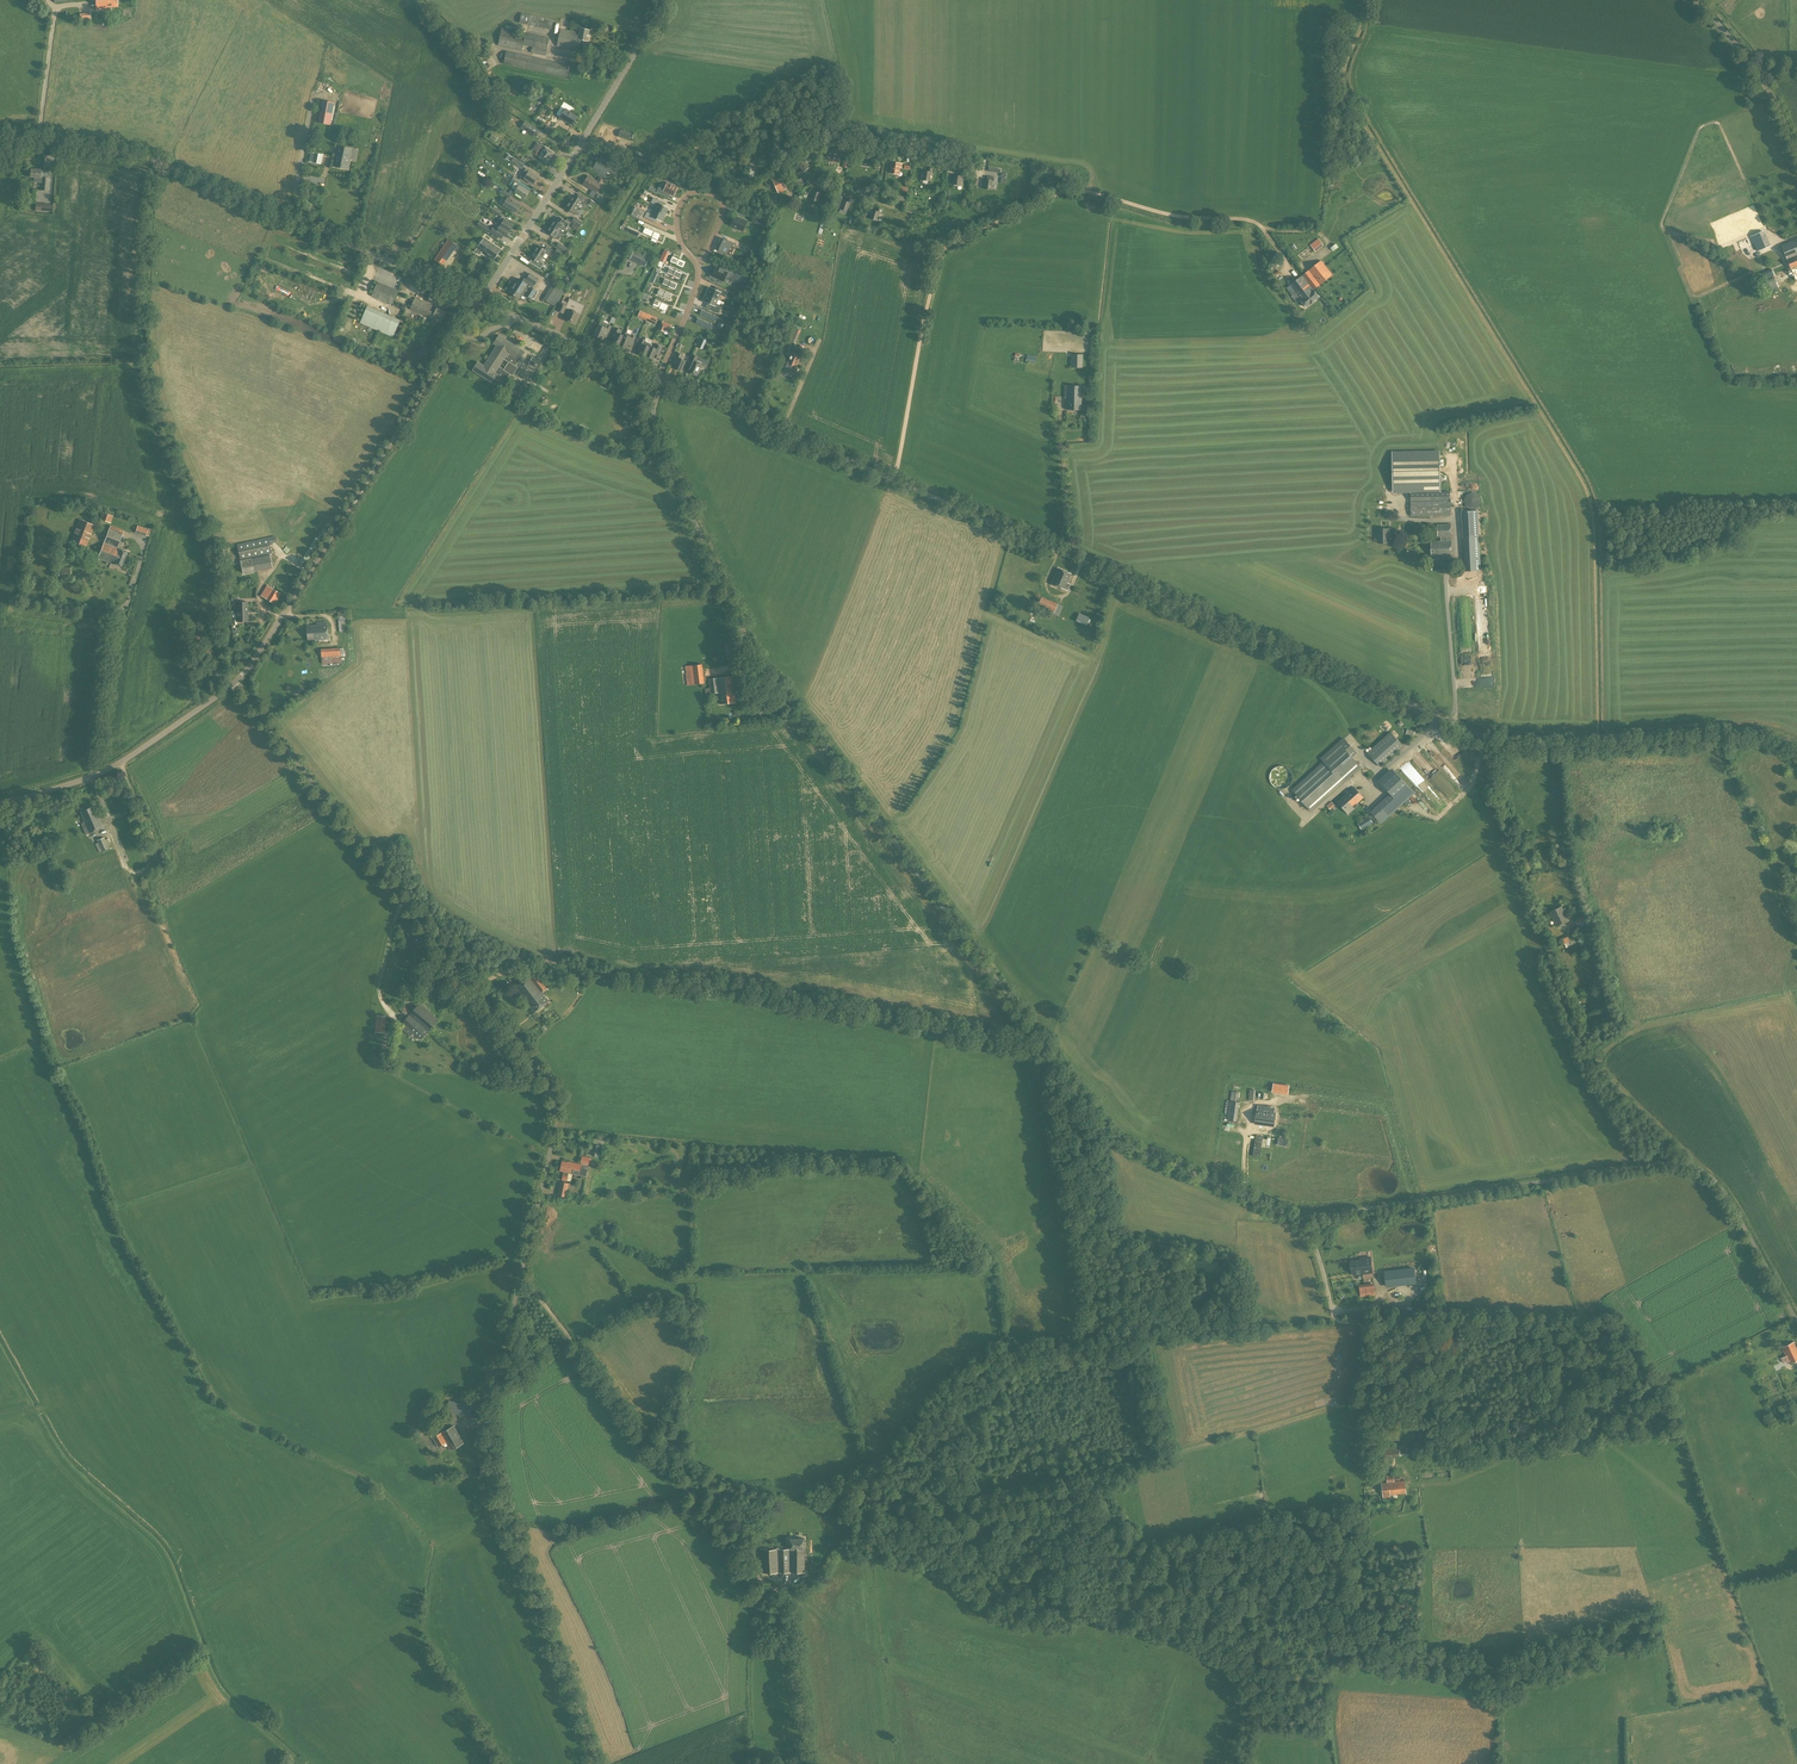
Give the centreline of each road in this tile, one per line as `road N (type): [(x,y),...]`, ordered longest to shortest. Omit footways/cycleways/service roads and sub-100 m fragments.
road 1 (unclassified): [(599,1763),(495,1473),(490,1438),(551,1146),(550,1087),(538,1060),(235,682)]
road 2 (tertiary): [(1796,746),(1757,733),(1501,744),(663,380)]
road 3 (unclassified): [(1297,1217),(1129,1146),(1104,1126),(741,627),(654,429),(663,380)]
road 4 (track): [(791,1607),(854,1531),(1120,1477),(1354,1402),(1365,1333),(1333,1315)]
road 5 (unclassified): [(1796,1320),(1724,1193),(1681,1161),(1297,1217)]
road 6 (track): [(235,682),(226,582),(148,372),(147,245),(158,162)]
road 7 (tertiary): [(480,301),(158,162),(0,138)]
road 8 (tertiary): [(235,682),(480,301)]
road 9 (track): [(791,1607),(760,1578),(733,1528),(674,1478),(521,1276)]
road 10 (tertiary): [(480,301),(665,0)]
road 11 (tertiary): [(0,801),(121,762),(235,682)]
road 12 (tertiary): [(659,379),(480,301)]
road 13 (track): [(810,1763),(791,1607)]
road 14 (residential): [(659,379),(699,262)]

